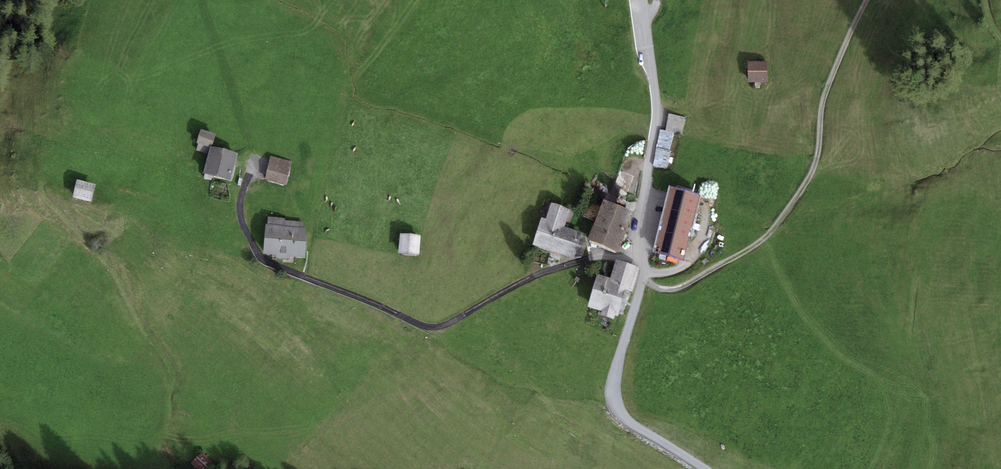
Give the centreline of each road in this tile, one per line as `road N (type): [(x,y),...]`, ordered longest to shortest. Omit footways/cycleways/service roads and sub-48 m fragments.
road 1 (unclassified): [(642,0),(661,112),(641,280),(613,396),(630,422),(704,468)]

